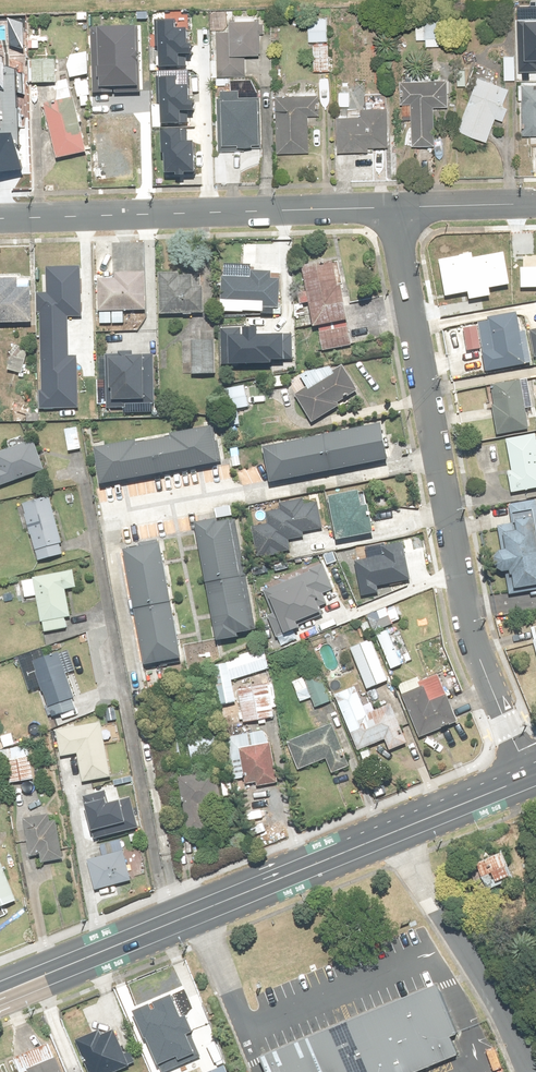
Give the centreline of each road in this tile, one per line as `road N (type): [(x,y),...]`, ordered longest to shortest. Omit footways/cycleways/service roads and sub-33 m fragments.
road 1 (residential): [(440,459),(114,524),(175,915)]
road 2 (residential): [(0,219),(392,210)]
road 3 (secondary): [(175,915),(529,780)]
road 4 (residential): [(440,459),(473,627),(529,780)]
road 5 (residential): [(392,210),(440,459)]
road 6 (secondary): [(0,989),(175,915)]
road 7 (residential): [(392,210),(535,205)]

